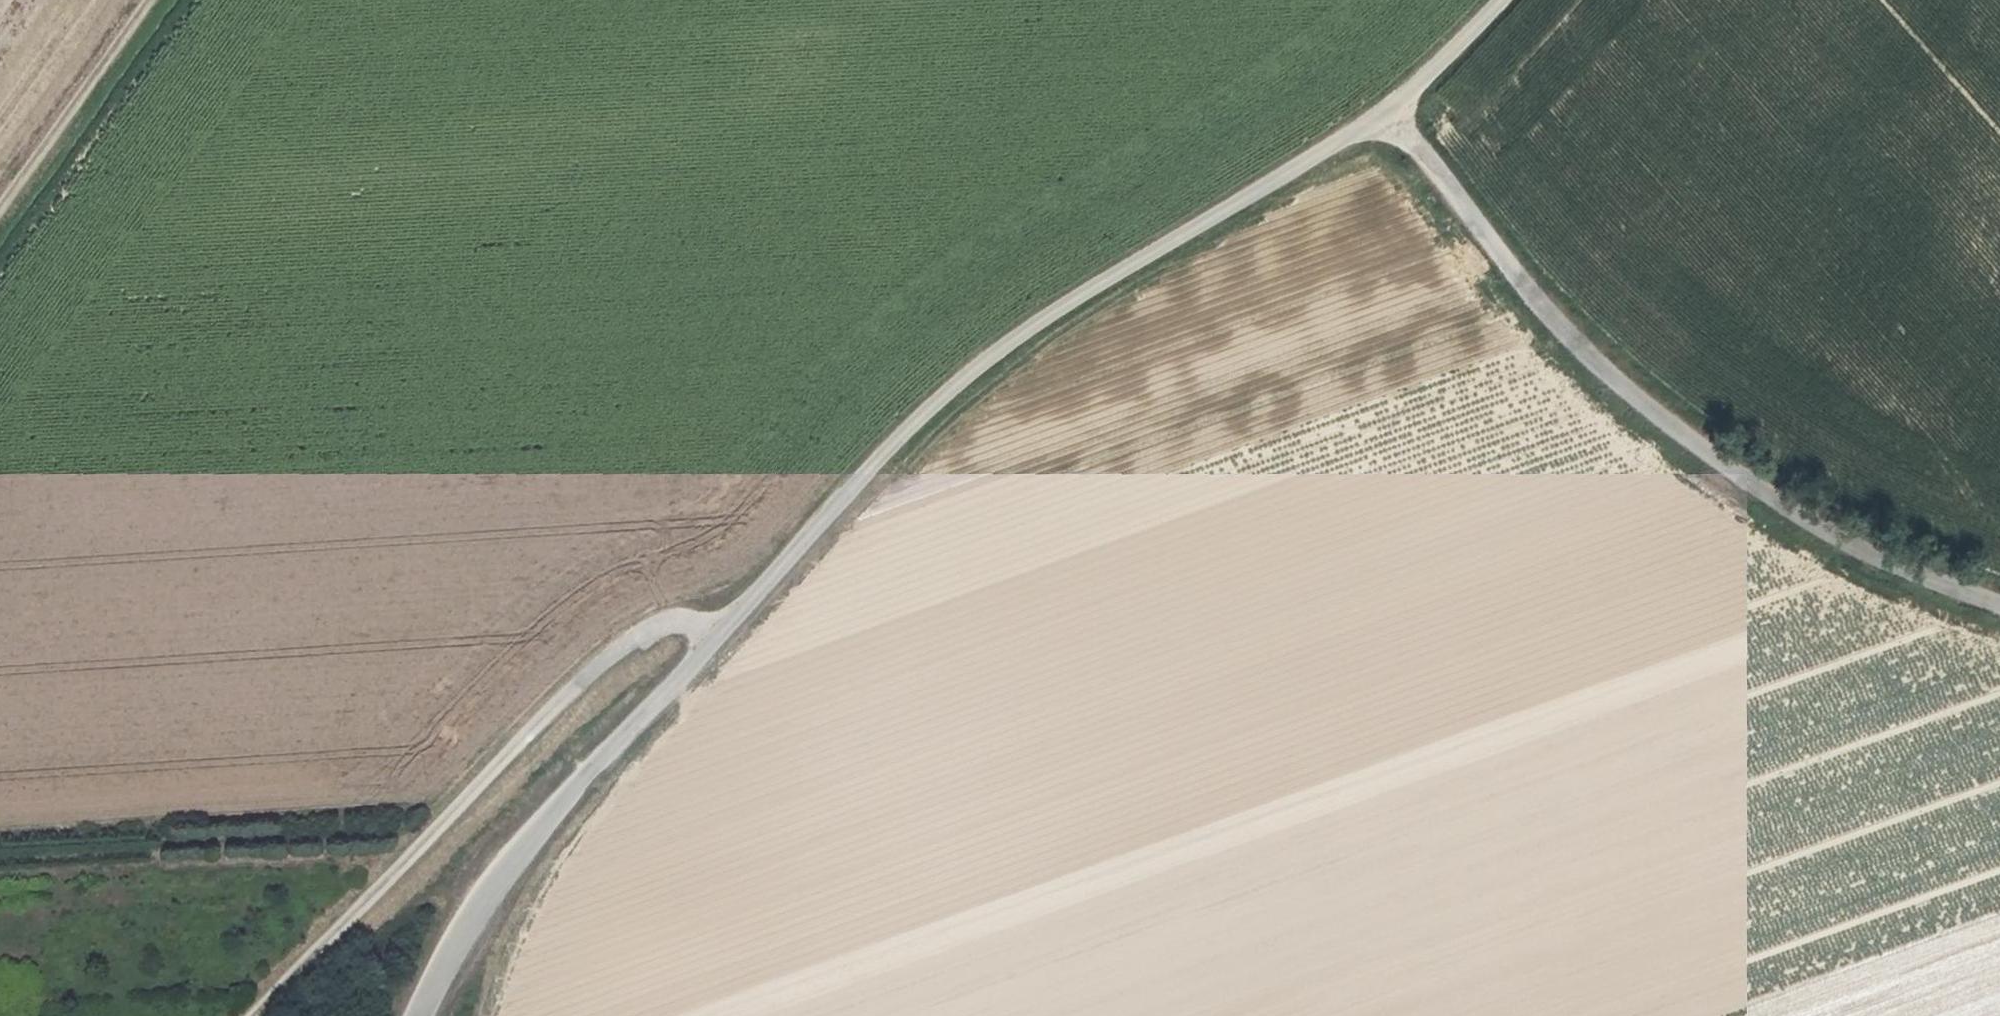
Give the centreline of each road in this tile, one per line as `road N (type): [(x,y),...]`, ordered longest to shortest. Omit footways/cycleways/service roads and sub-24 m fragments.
road 1 (unclassified): [(425,1015),(473,914),(588,770),(888,450),(993,358),(1129,264),(1392,111),(1495,0)]
road 2 (track): [(1999,611),(1882,568),(1755,500),(1636,403),(1392,111)]
road 3 (track): [(726,625),(664,625),(584,672),(263,1015)]
road 4 (track): [(0,210),(151,0)]

